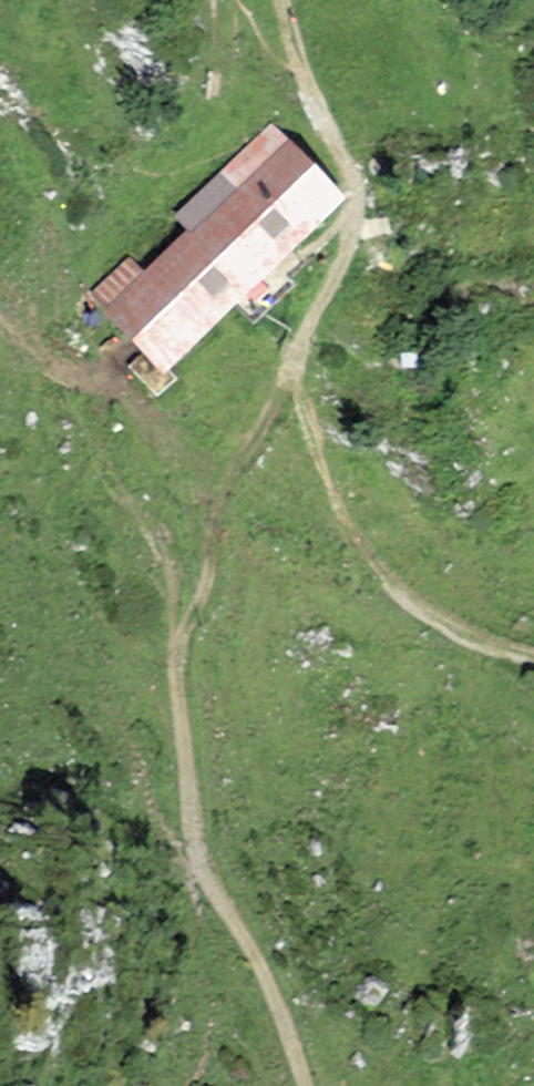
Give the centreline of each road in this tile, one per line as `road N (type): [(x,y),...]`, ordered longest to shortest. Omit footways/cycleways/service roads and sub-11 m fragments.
road 1 (track): [(292,386),(219,503),(213,565),(172,661),(197,857),(264,974),(307,1085)]
road 2 (track): [(281,0),(302,74),(353,177),(357,223),(292,386)]
road 3 (track): [(292,386),(352,530),(384,577),(470,639),(533,658)]

